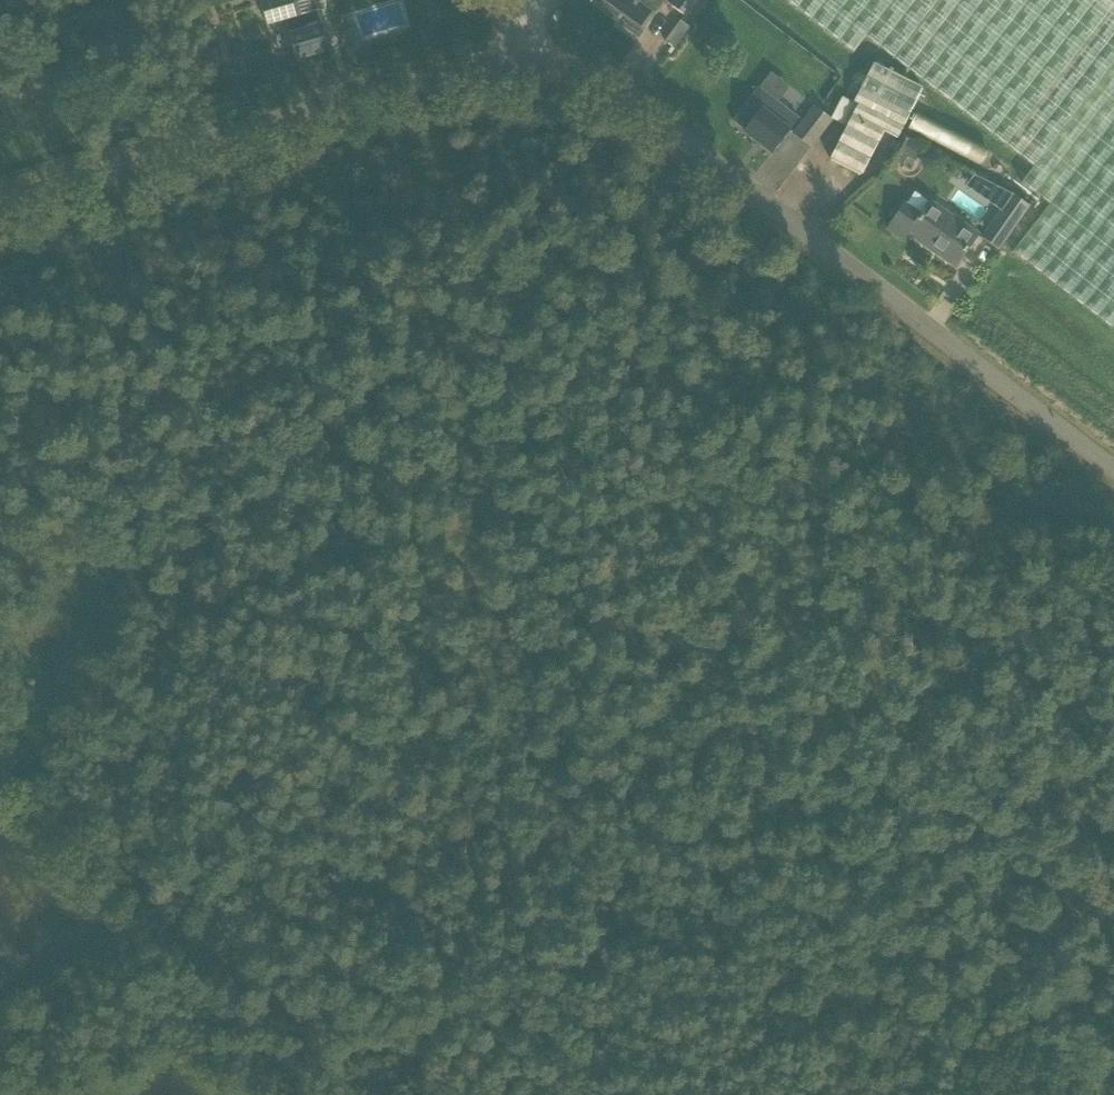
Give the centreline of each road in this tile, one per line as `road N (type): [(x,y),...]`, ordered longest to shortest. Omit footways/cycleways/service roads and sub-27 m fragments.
road 1 (tertiary): [(1113,462),(553,46)]
road 2 (tertiary): [(0,203),(553,46)]

